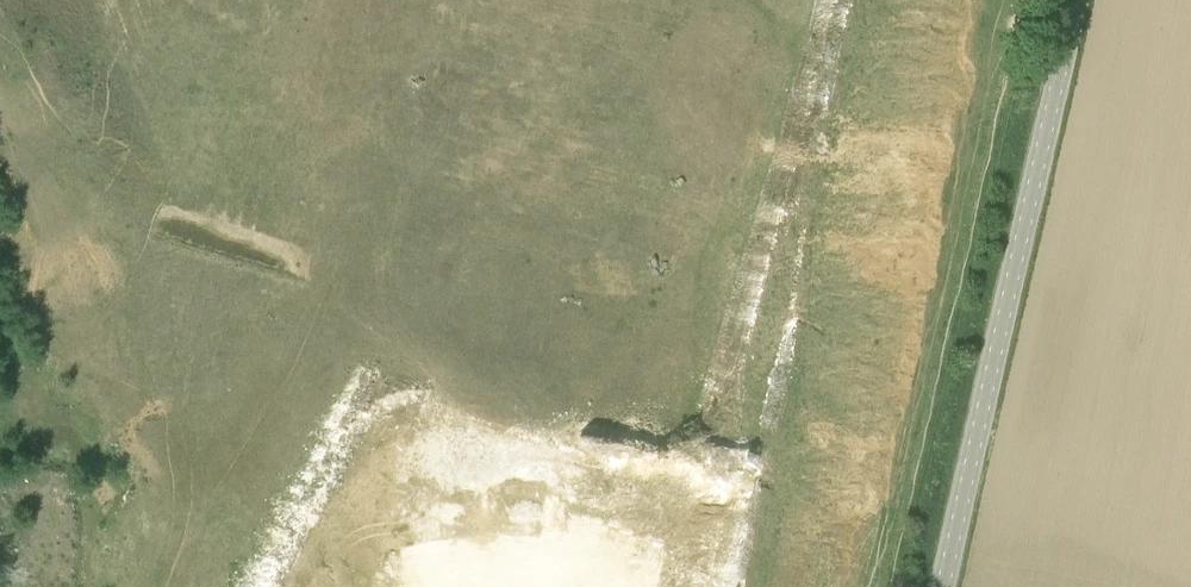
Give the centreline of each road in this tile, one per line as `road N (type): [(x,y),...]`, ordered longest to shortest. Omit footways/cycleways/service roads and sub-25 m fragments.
road 1 (tertiary): [(943,586),(1077,0)]
road 2 (track): [(0,67),(100,340),(199,547)]

